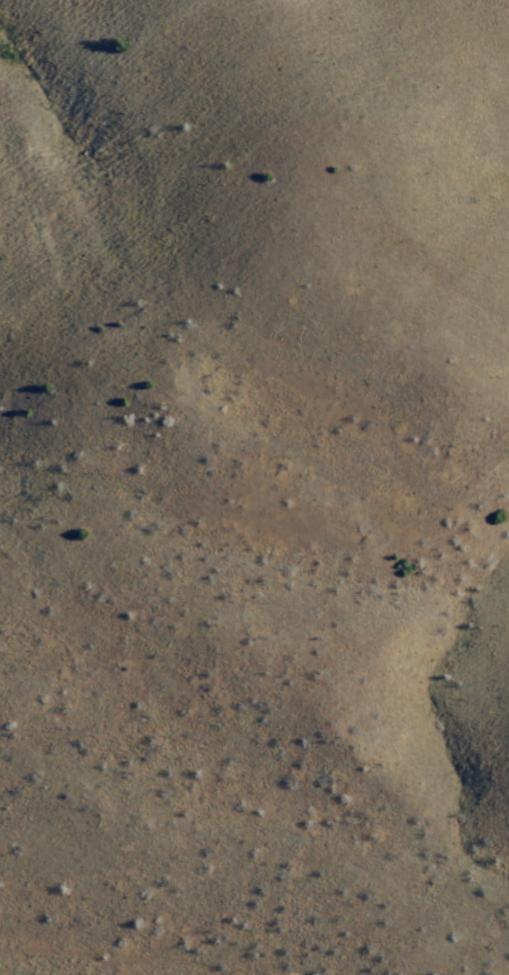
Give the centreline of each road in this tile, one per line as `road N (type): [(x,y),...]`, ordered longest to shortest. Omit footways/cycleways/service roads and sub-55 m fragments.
road 1 (track): [(0,945),(258,956),(336,974)]

